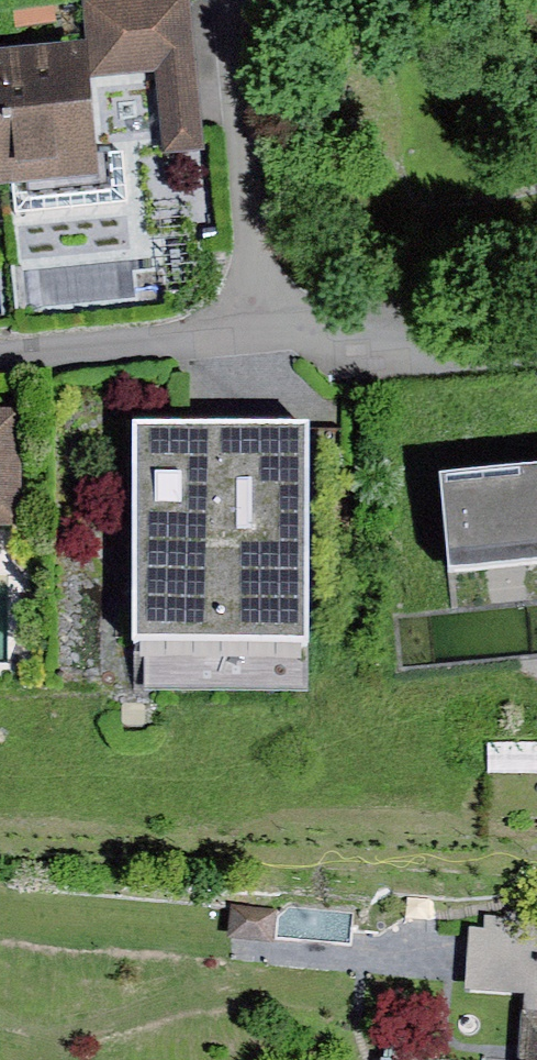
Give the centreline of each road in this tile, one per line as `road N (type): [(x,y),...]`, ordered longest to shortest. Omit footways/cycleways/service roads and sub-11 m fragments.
road 1 (residential): [(536,348),(446,357),(318,333),(0,361)]

